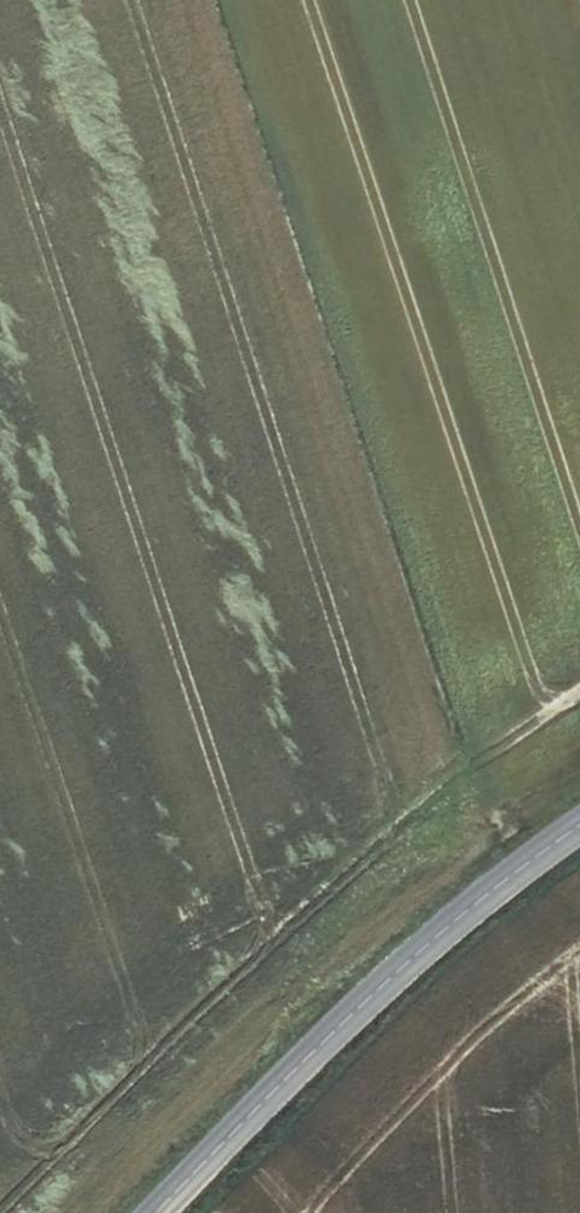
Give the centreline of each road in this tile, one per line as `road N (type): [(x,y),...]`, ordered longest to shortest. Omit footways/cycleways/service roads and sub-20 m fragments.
road 1 (secondary): [(154,1212),(448,920),(579,821)]

